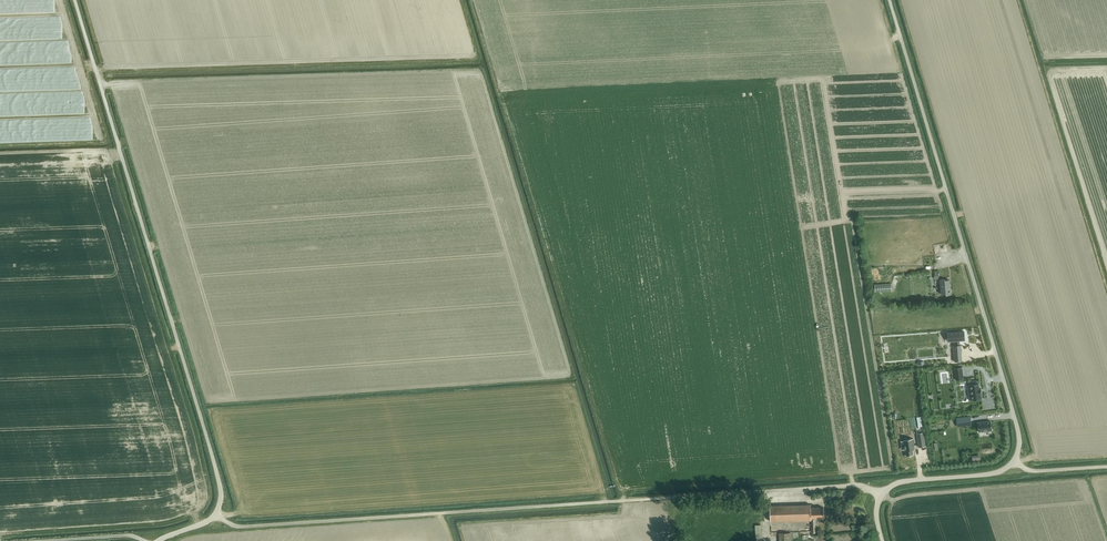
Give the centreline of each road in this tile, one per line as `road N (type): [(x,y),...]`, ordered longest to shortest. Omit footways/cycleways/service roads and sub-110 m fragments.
road 1 (unclassified): [(882,540),(876,509),(885,491),(904,481),(1000,471),(1013,462),(1019,439),(890,0)]
road 2 (unclassified): [(158,540),(216,514),(216,469),(75,0)]
road 3 (track): [(216,514),(247,526),(750,492)]

